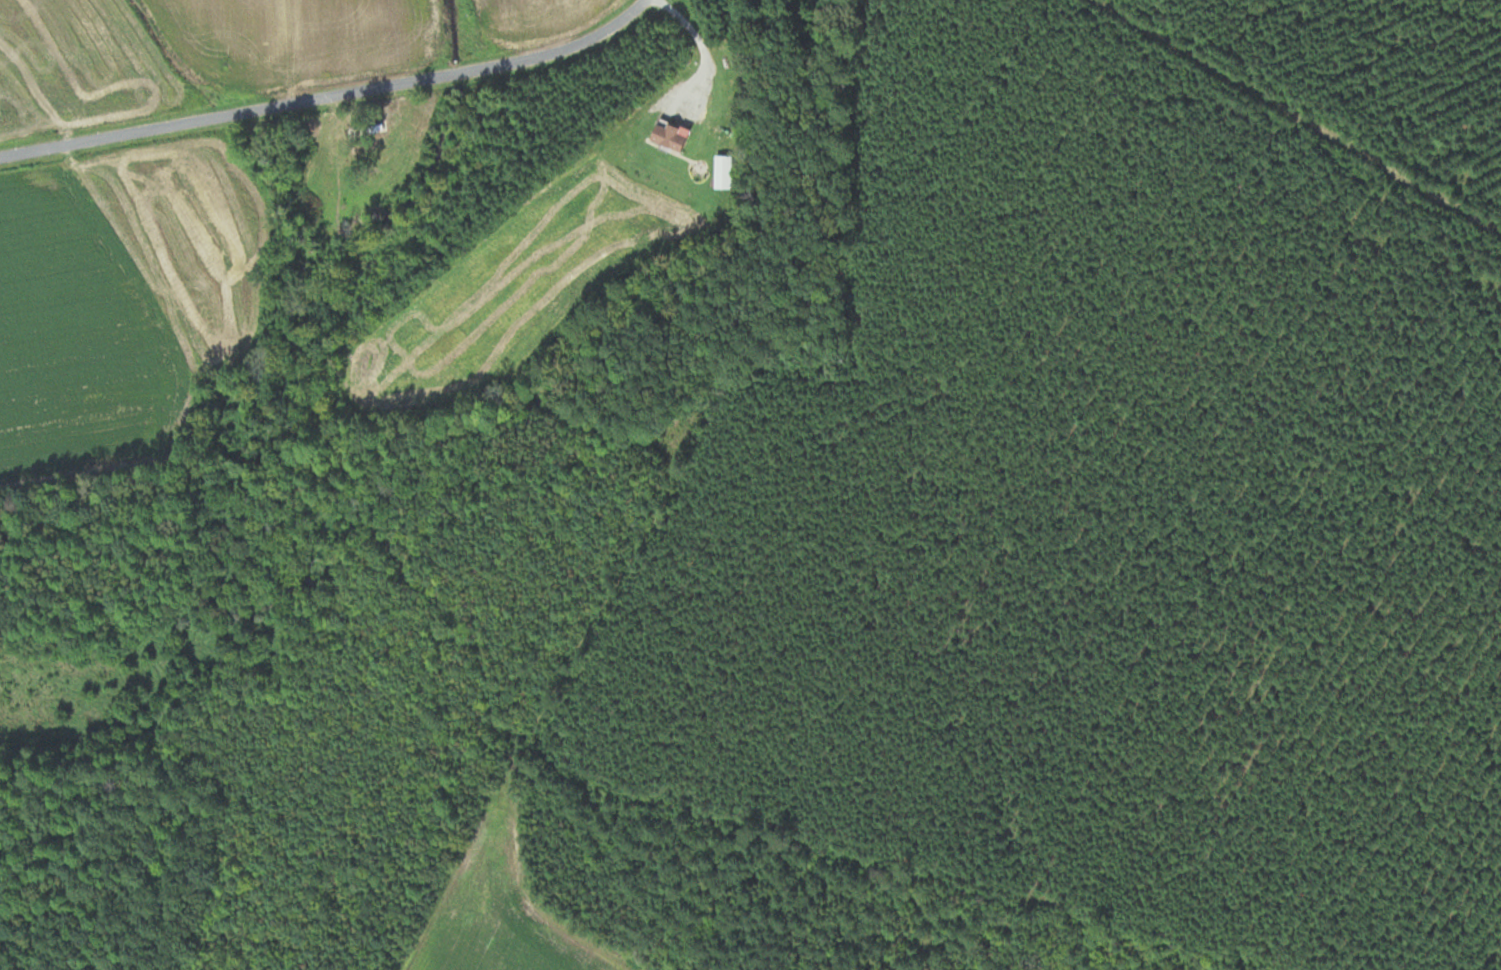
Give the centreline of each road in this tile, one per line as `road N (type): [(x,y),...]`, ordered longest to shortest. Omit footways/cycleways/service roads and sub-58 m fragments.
road 1 (residential): [(0,156),(535,58),(603,34),(644,0)]

